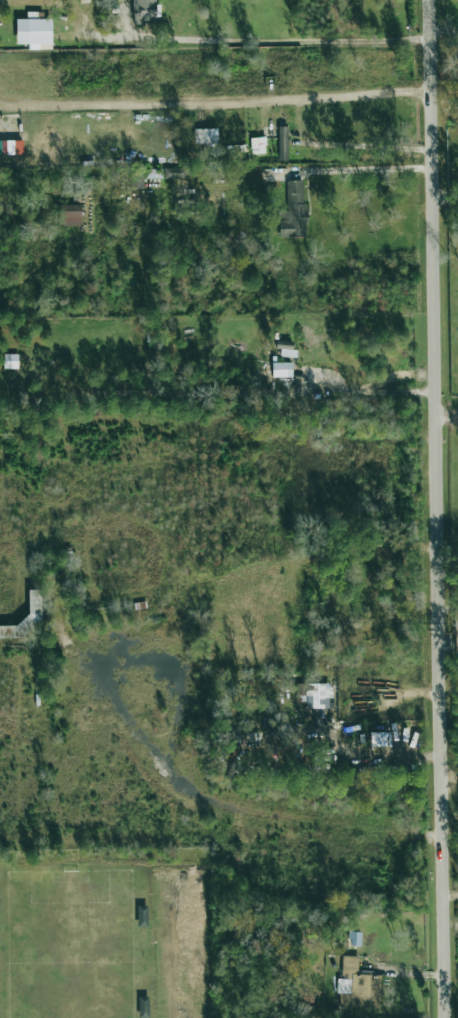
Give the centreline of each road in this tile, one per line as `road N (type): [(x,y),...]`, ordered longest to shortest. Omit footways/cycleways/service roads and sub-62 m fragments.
road 1 (residential): [(446,1017),(432,0)]

